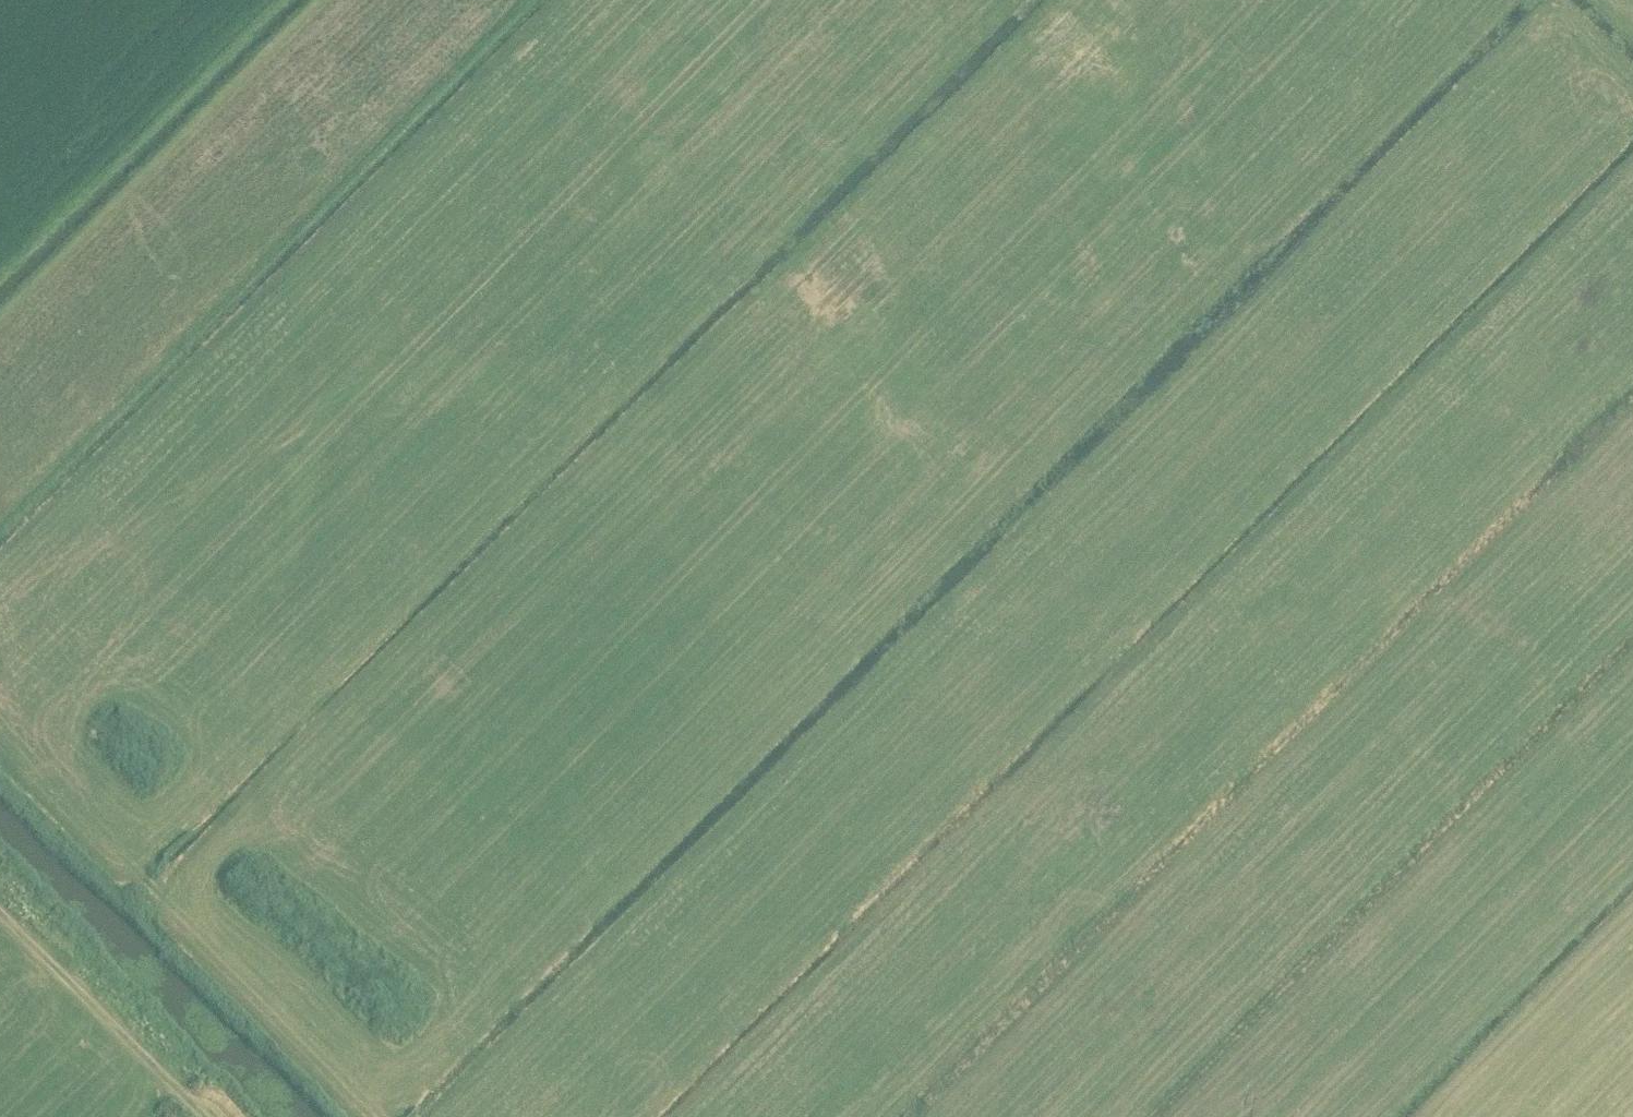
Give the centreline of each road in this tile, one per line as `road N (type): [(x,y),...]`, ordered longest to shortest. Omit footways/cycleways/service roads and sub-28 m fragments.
road 1 (track): [(0,913),(202,1116)]

